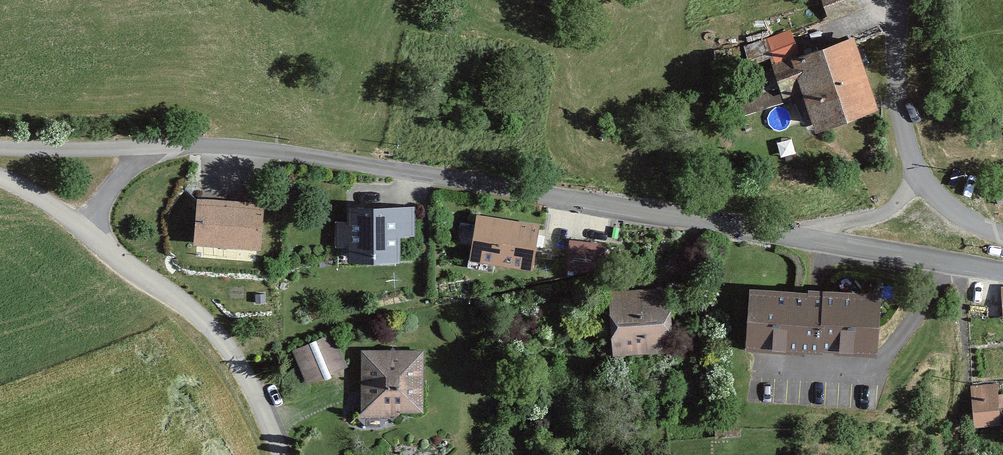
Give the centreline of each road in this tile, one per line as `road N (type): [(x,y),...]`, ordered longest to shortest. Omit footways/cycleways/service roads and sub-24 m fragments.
road 1 (residential): [(257,148),(1002,271)]
road 2 (residential): [(0,177),(87,229),(213,331),(258,392),(284,454)]
road 3 (unclassified): [(1002,237),(922,180),(893,77),(906,0)]
road 4 (unclassified): [(0,148),(257,148)]

